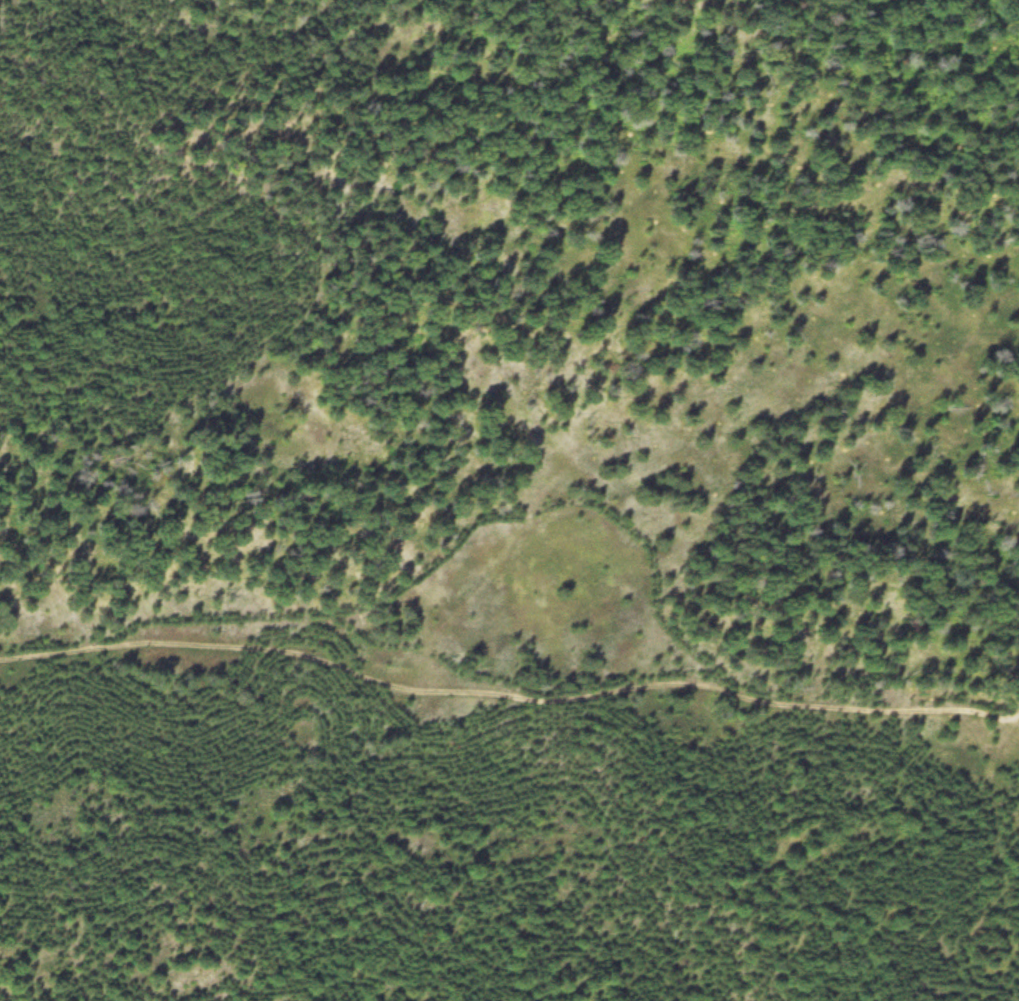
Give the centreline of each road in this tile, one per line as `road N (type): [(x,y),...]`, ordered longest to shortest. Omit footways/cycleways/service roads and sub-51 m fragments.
road 1 (track): [(1018,709),(830,703),(677,679),(519,701),(411,689),(311,655),(127,642),(0,654)]

